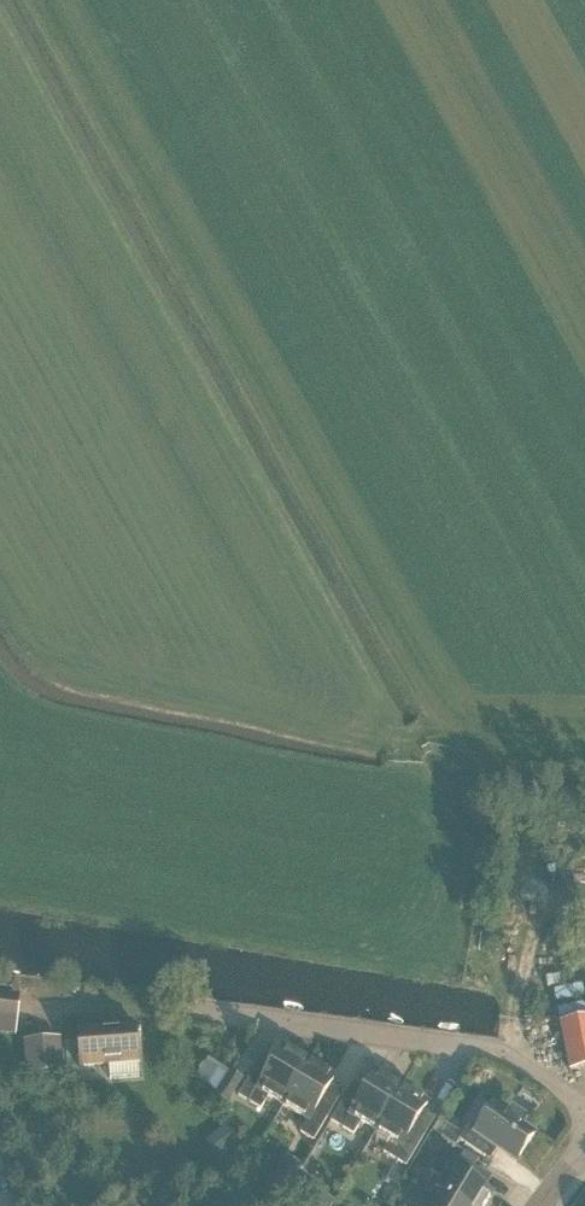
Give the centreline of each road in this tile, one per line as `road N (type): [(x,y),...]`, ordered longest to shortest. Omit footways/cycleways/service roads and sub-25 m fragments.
road 1 (residential): [(584,1109),(489,1048),(76,1003)]

